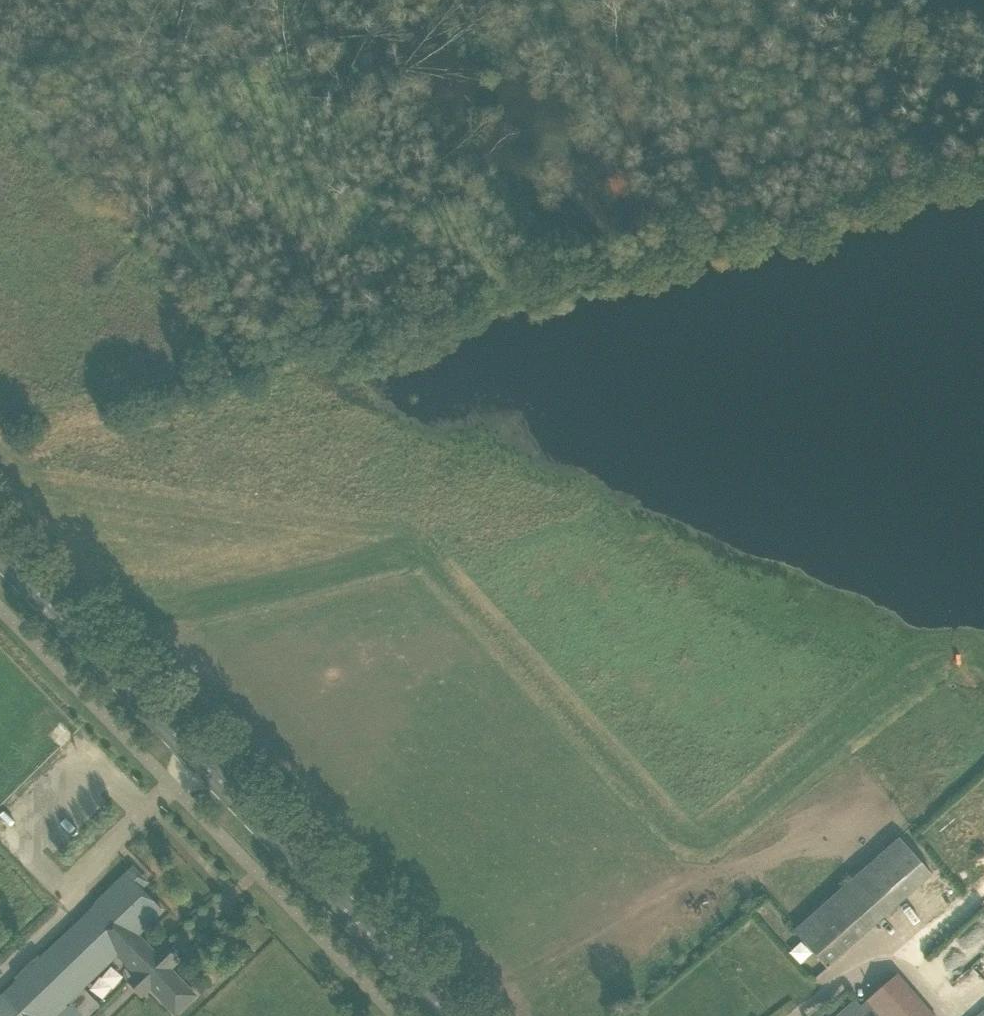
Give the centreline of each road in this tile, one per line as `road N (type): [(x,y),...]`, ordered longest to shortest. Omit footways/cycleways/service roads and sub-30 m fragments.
road 1 (secondary): [(447,1015),(0,555)]

